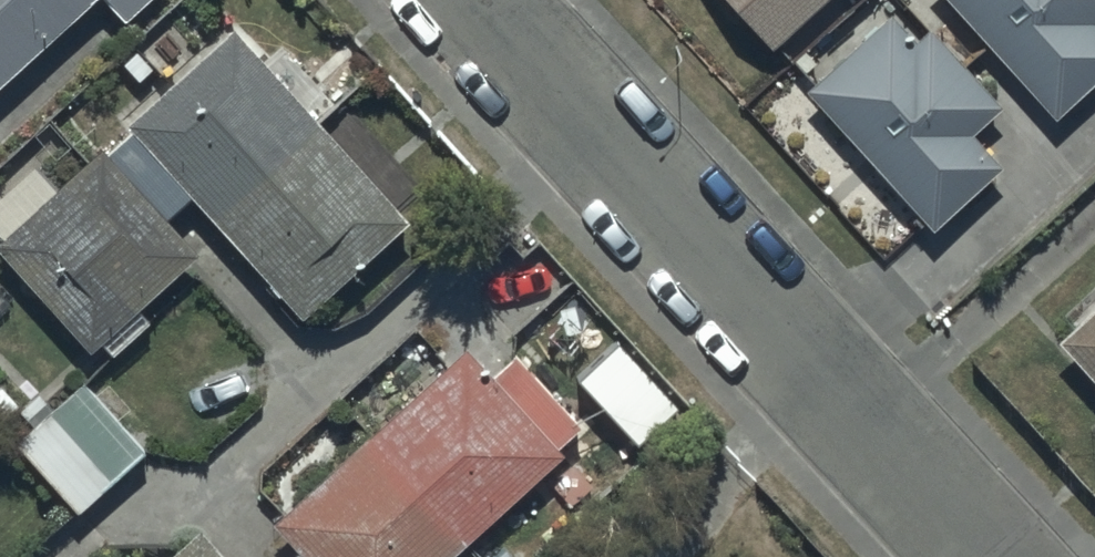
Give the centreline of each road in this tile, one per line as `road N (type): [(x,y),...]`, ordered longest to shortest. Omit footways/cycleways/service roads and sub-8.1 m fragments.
road 1 (residential): [(482,0),(988,556)]

